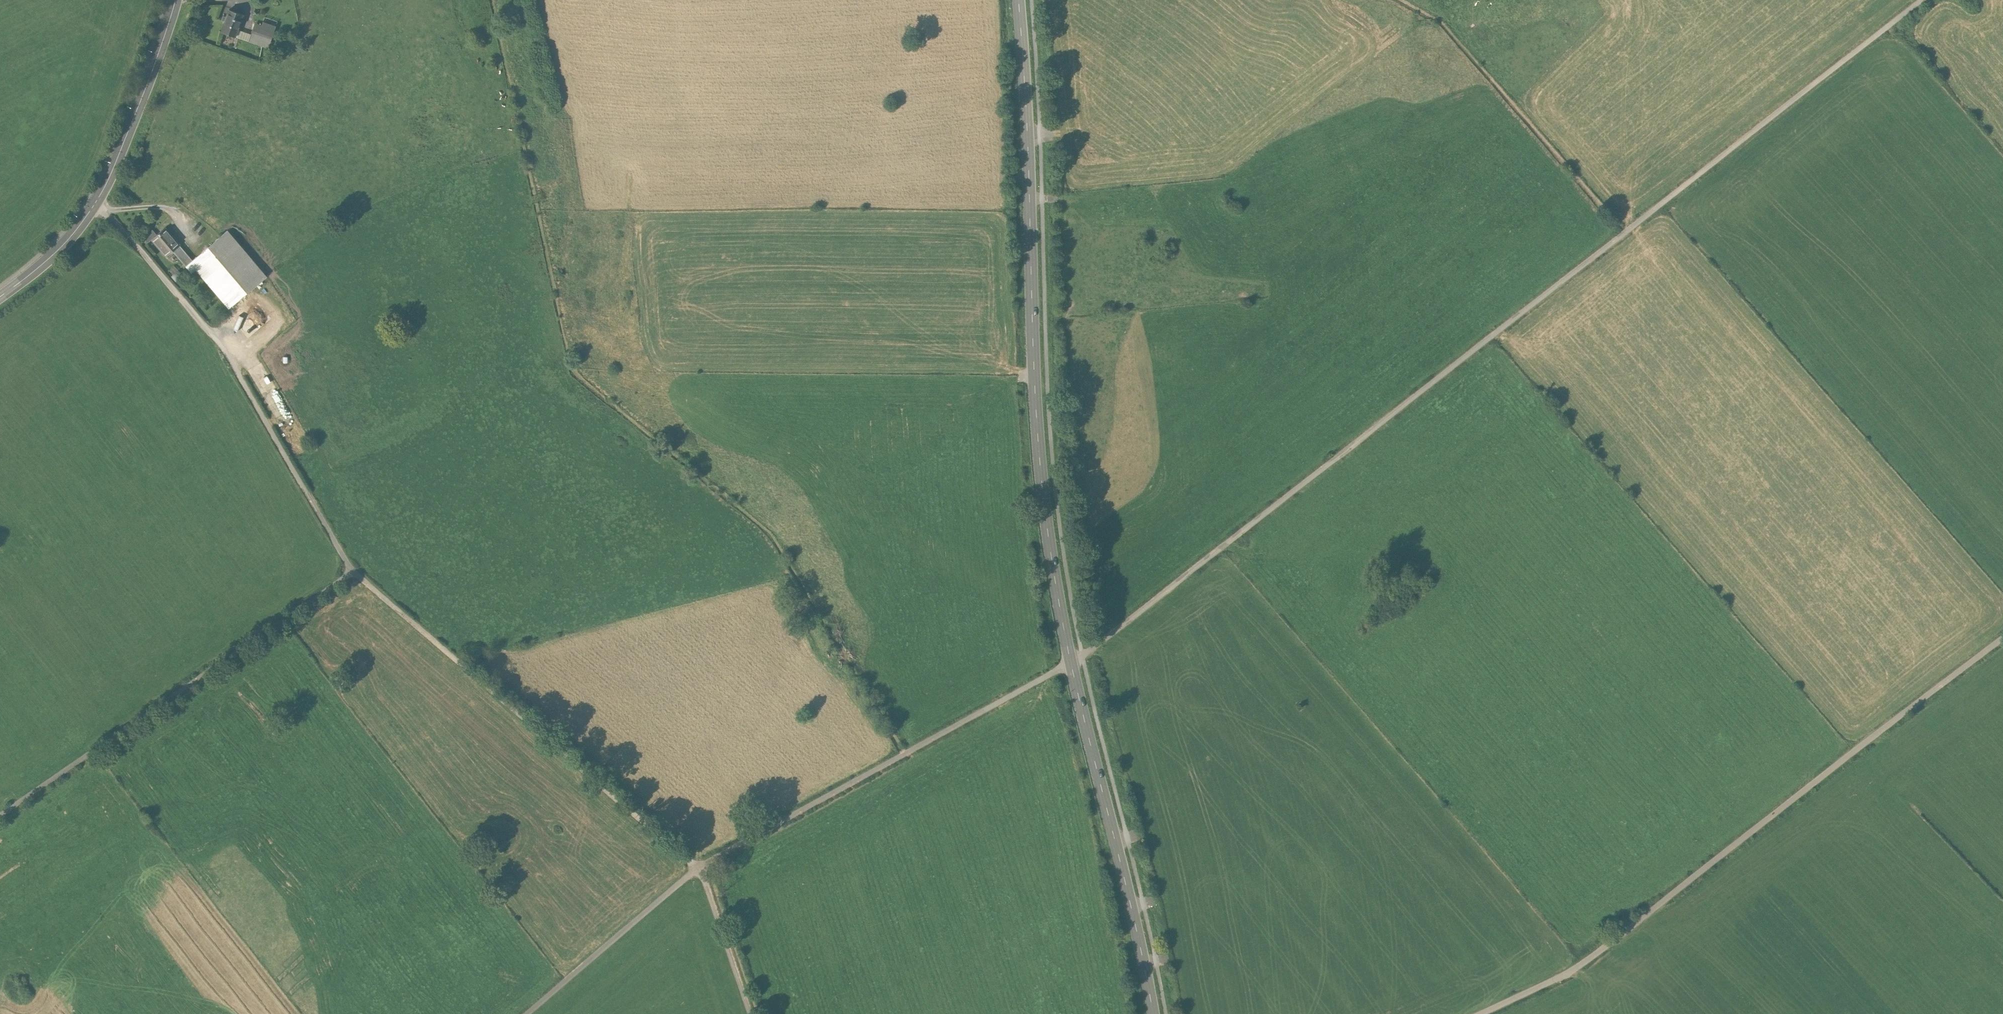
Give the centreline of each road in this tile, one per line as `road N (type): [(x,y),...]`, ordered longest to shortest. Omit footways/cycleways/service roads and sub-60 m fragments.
road 1 (track): [(1922,0),(1082,657),(697,869)]
road 2 (tertiary): [(1018,0),(1046,518),(1071,662),(1152,1013)]
road 3 (track): [(0,820),(353,572),(697,869)]
road 4 (track): [(1479,1013),(1587,960),(2002,639)]
road 5 (track): [(353,572),(227,353),(144,252),(93,206)]
road 6 (tertiary): [(175,0),(107,184),(75,232),(0,297)]
road 7 (track): [(697,869),(527,1013)]
road 8 (track): [(697,869),(752,1013)]

